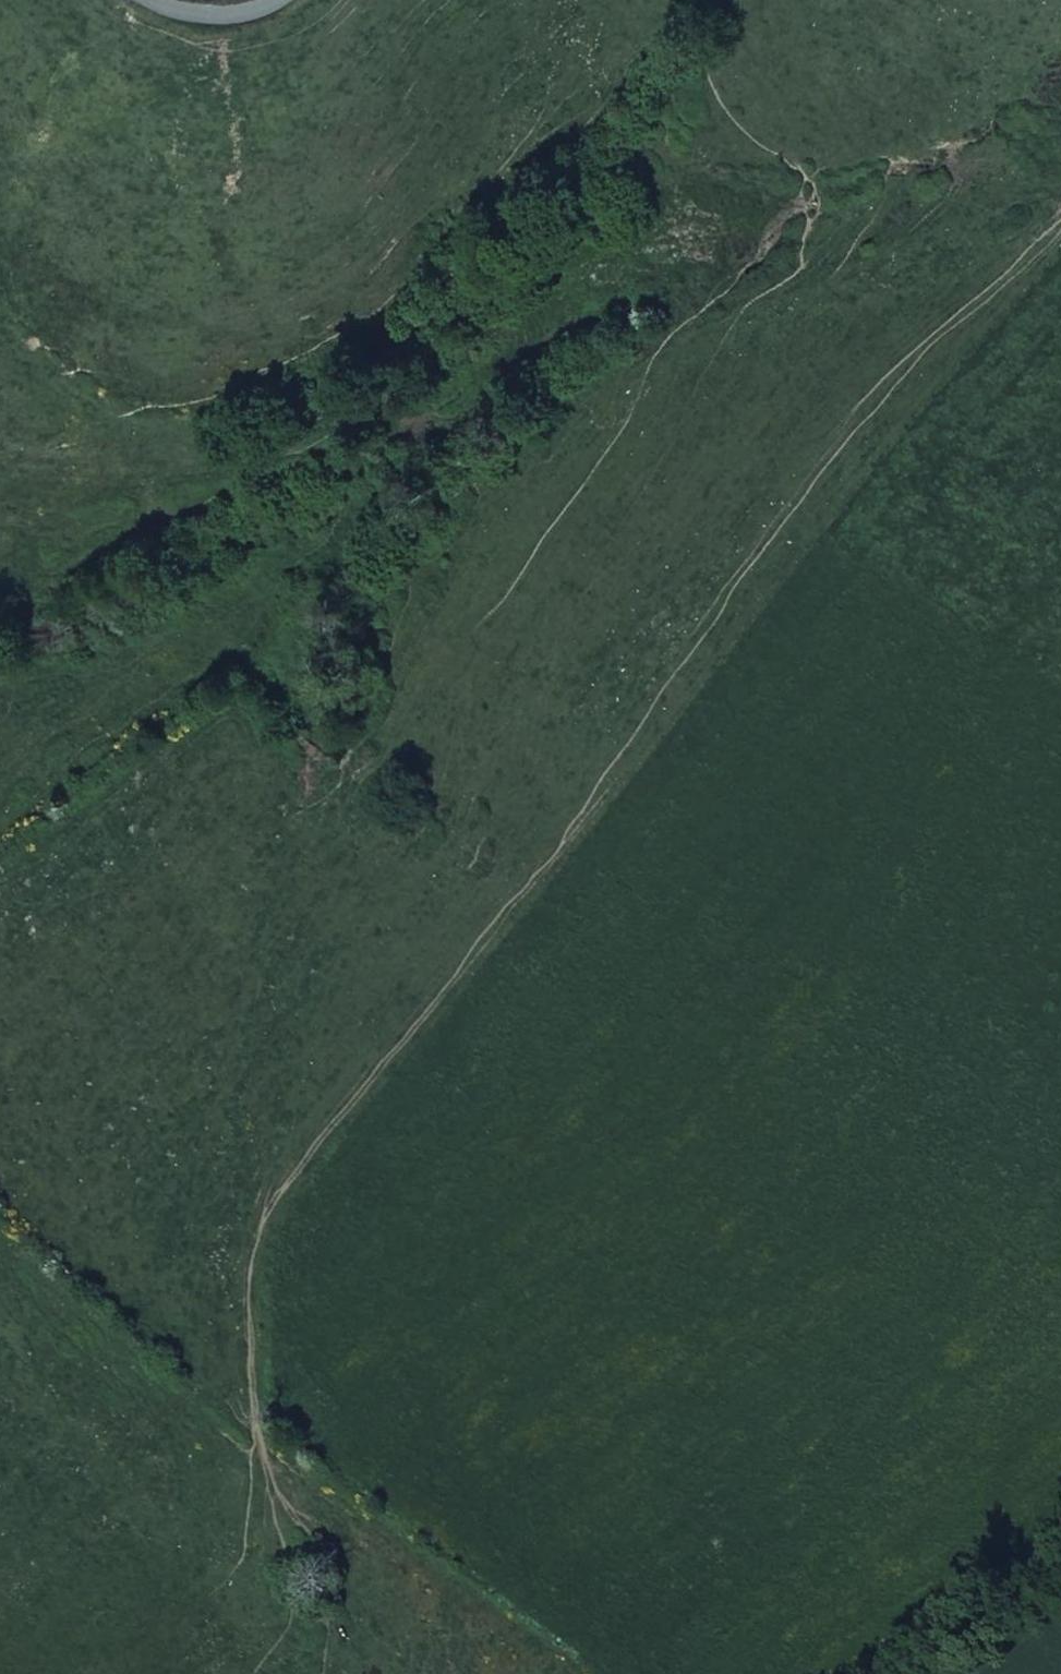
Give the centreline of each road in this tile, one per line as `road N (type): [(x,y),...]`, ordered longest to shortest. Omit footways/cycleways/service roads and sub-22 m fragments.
road 1 (track): [(872,1673),(1060,1544)]

